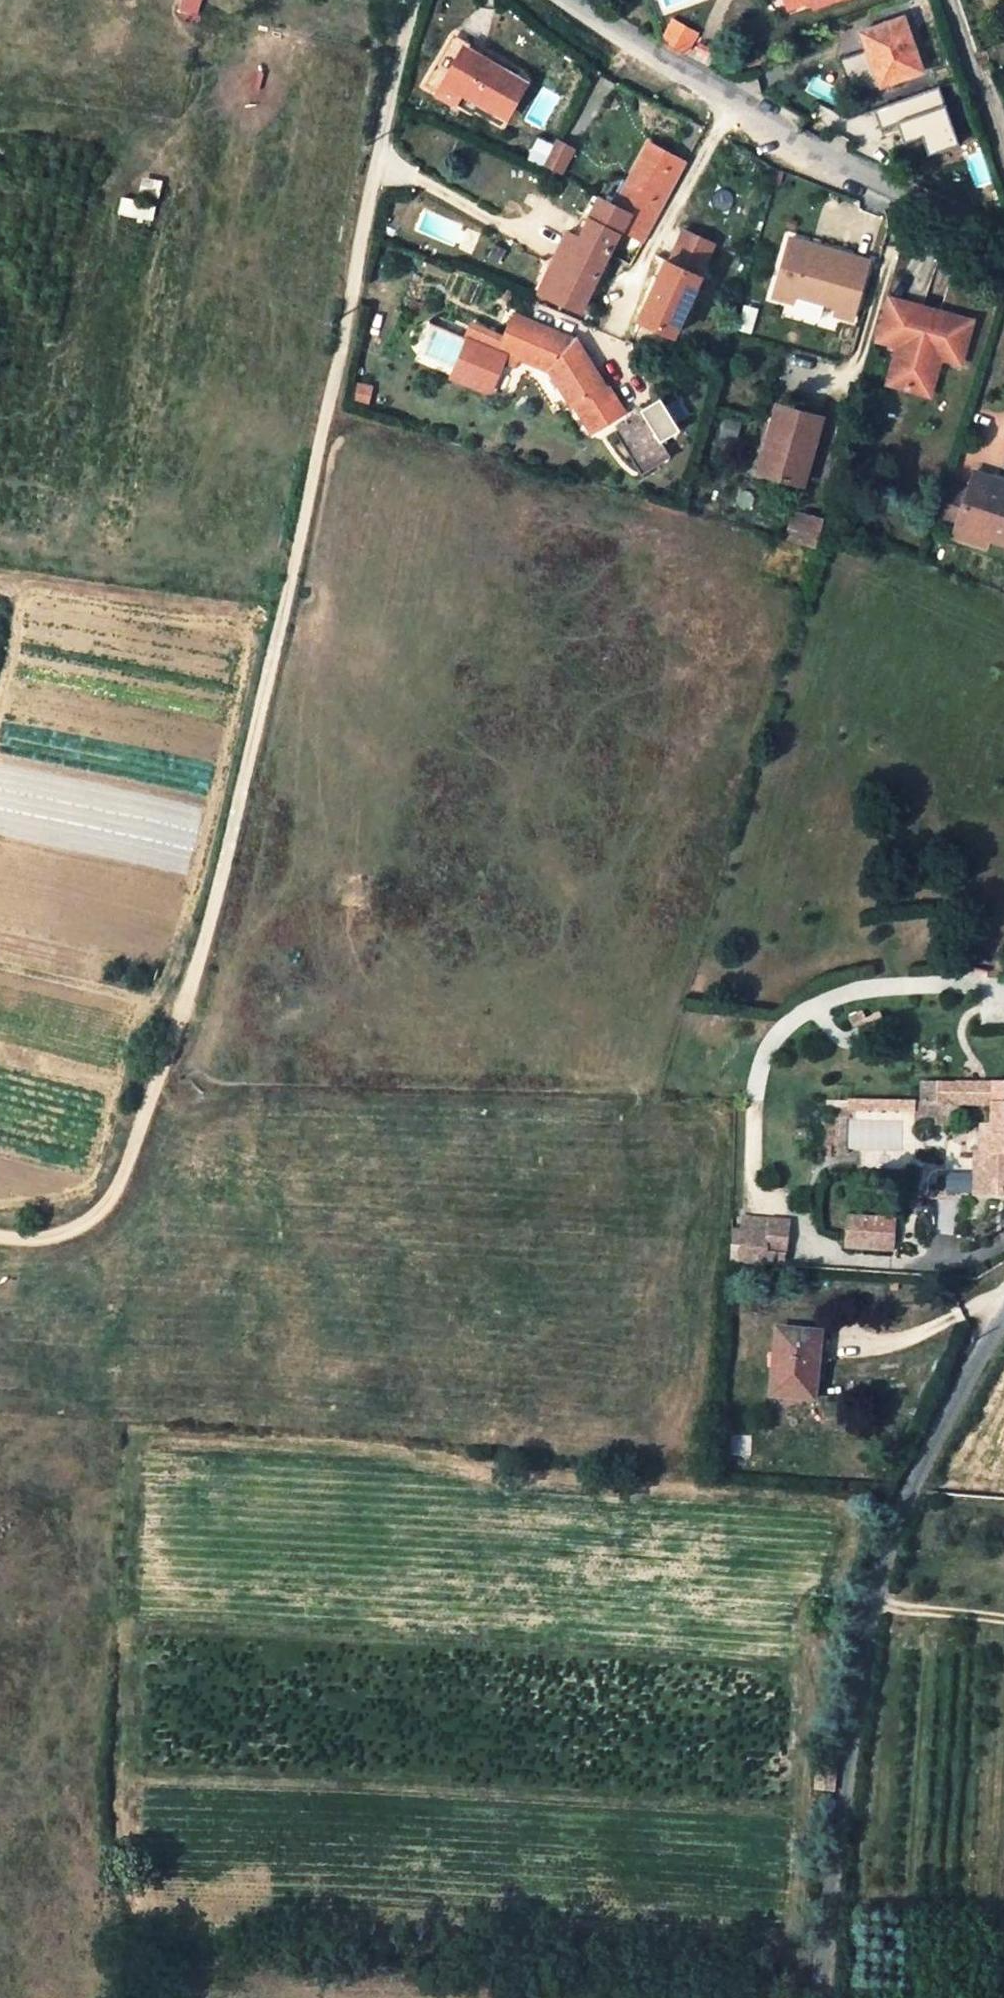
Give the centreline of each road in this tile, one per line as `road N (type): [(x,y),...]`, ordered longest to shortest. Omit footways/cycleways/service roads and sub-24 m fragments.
road 1 (track): [(413,0),(218,870),(114,1191),(54,1240),(0,1239)]
road 2 (unclassified): [(834,1997),(873,1599),(920,1471),(1003,1312)]
road 3 (unclassified): [(570,0),(730,108),(1003,243)]
road 4 (residential): [(953,0),(1003,152)]

